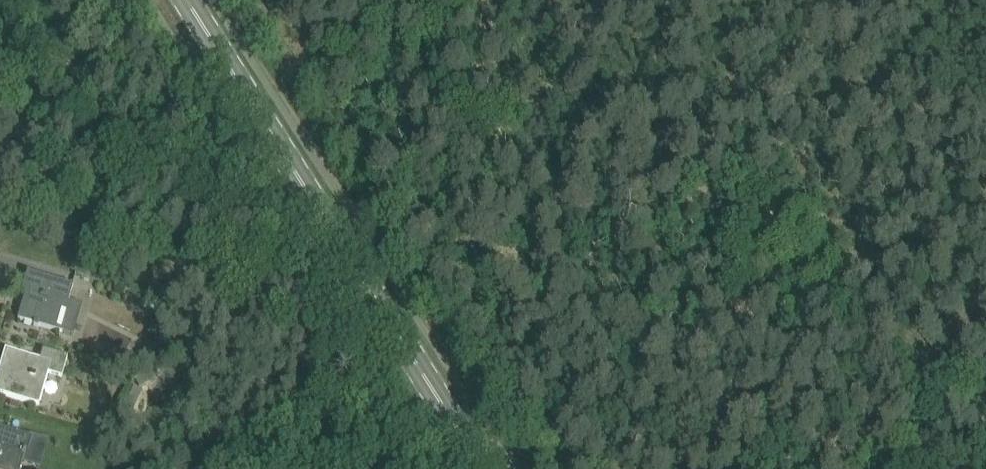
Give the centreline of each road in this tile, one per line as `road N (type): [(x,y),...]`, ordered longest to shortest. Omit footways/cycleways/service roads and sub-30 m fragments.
road 1 (primary): [(480,468),(184,0)]

